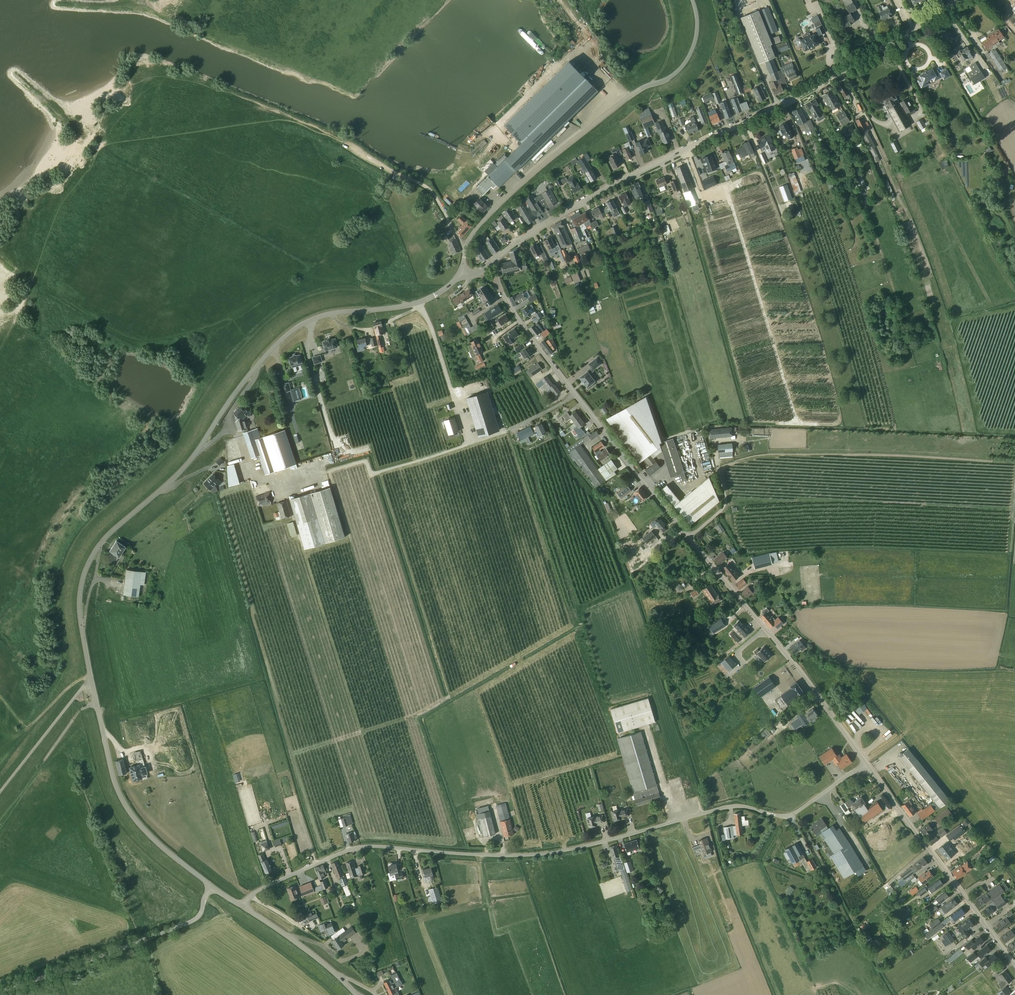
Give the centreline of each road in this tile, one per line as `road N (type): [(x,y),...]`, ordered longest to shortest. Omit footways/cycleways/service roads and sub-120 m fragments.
road 1 (unclassified): [(211,886),(145,833),(114,783),(81,619),(85,571),(105,538),(189,463),(246,379),(290,333),(326,315),(417,304),(456,279)]
road 2 (unclassified): [(241,906),(283,879),(364,846),(527,855),(728,807),(791,815),(865,764)]
road 3 (unclassified): [(496,258),(574,206),(845,69),(959,0)]
road 4 (unclassified): [(693,0),(697,33),(683,65),(625,99),(533,173),(475,229),(462,262)]
road 5 (unclassified): [(690,537),(497,283)]
road 6 (unclassified): [(865,764),(690,537)]
road 7 (unclassified): [(1014,964),(865,764)]
road 8 (track): [(465,247),(424,185),(269,109)]
road 9 (unclassified): [(0,993),(195,919),(211,886)]
road 10 (unclassified): [(357,994),(241,906)]

